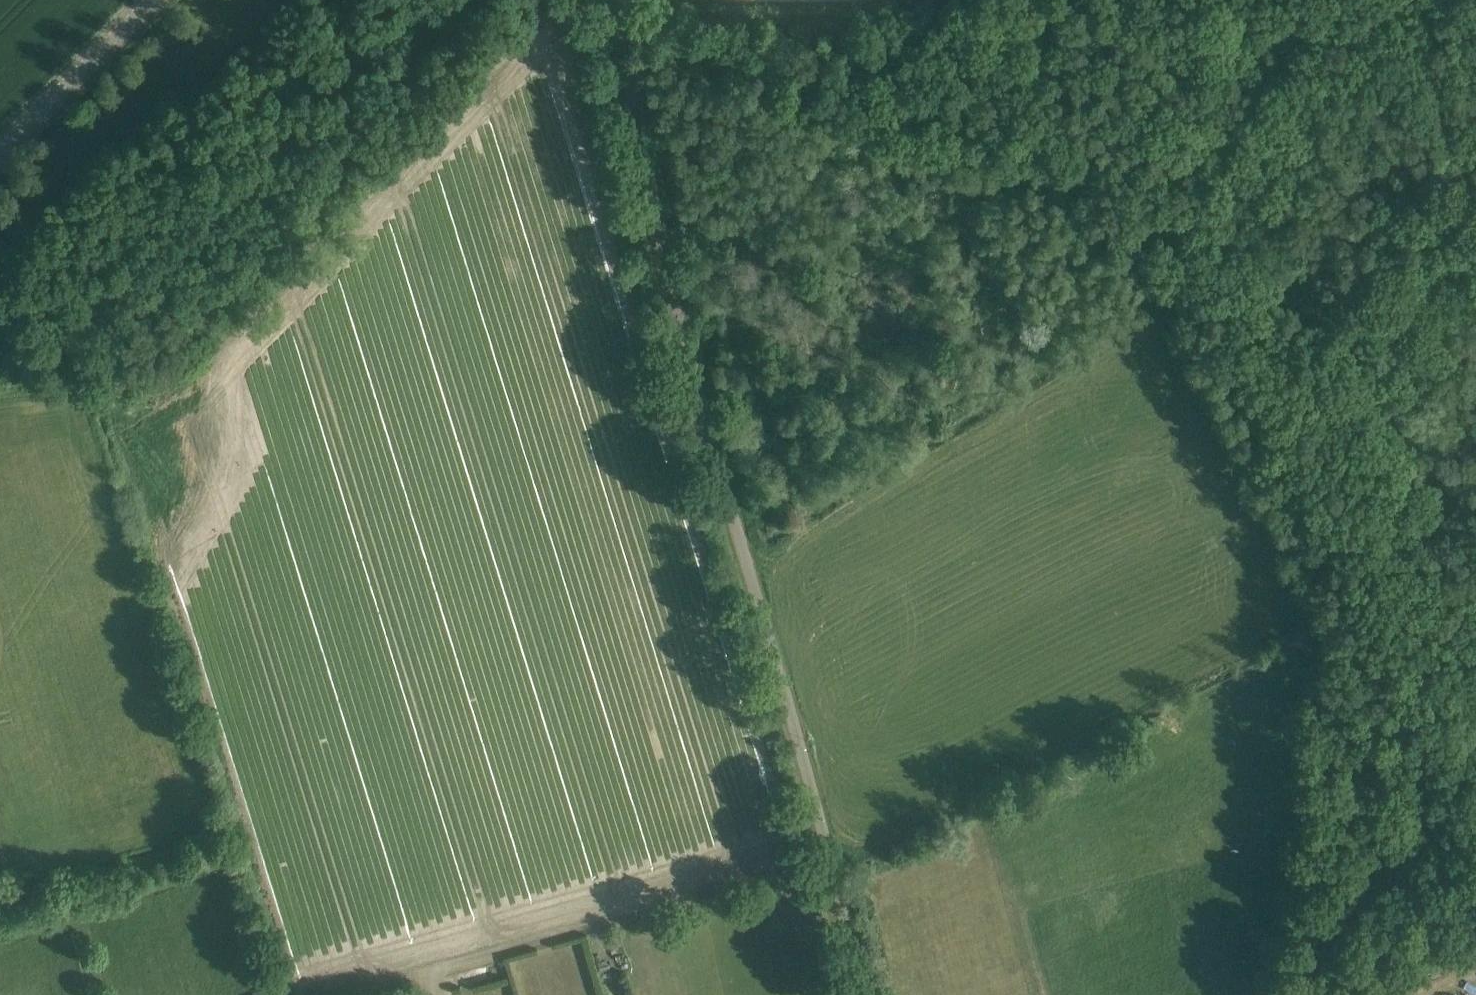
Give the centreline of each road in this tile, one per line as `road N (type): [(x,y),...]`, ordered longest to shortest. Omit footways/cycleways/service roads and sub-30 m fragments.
road 1 (unclassified): [(858,994),(616,39),(594,0)]
road 2 (track): [(1340,0),(1293,40),(1177,207),(1192,270),(1394,638),(1475,855)]
road 3 (unclassified): [(0,154),(155,0)]

